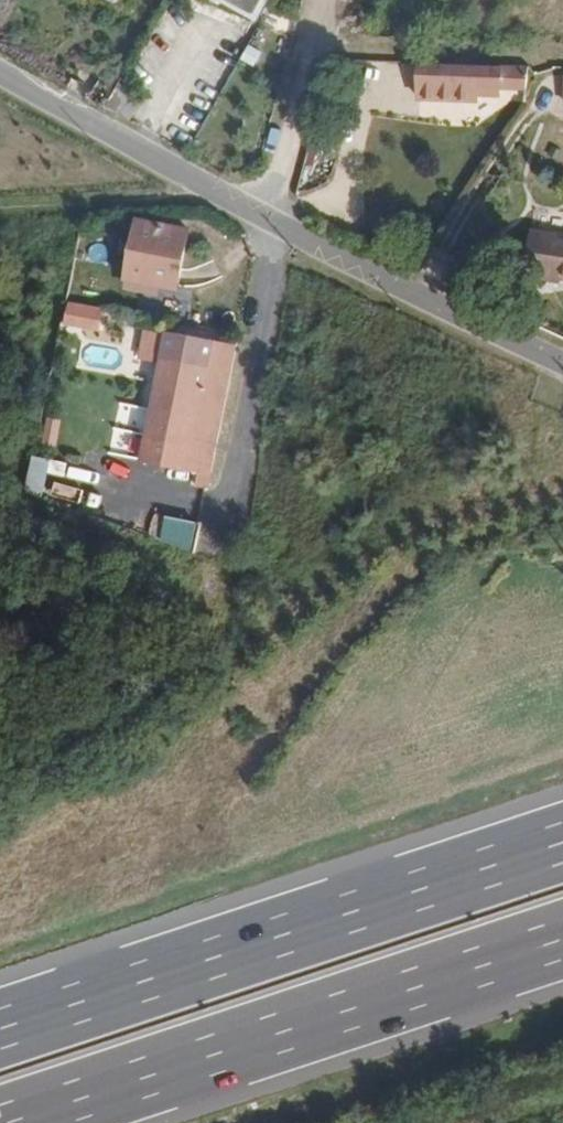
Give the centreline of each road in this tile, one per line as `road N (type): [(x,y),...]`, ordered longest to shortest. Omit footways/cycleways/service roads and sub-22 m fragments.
road 1 (unclassified): [(562,363),(270,226),(0,80)]
road 2 (motorway): [(562,841),(0,1028)]
road 3 (motorway): [(16,1122),(562,941)]
road 4 (track): [(330,0),(270,226)]
road 5 (track): [(210,194),(0,204)]

